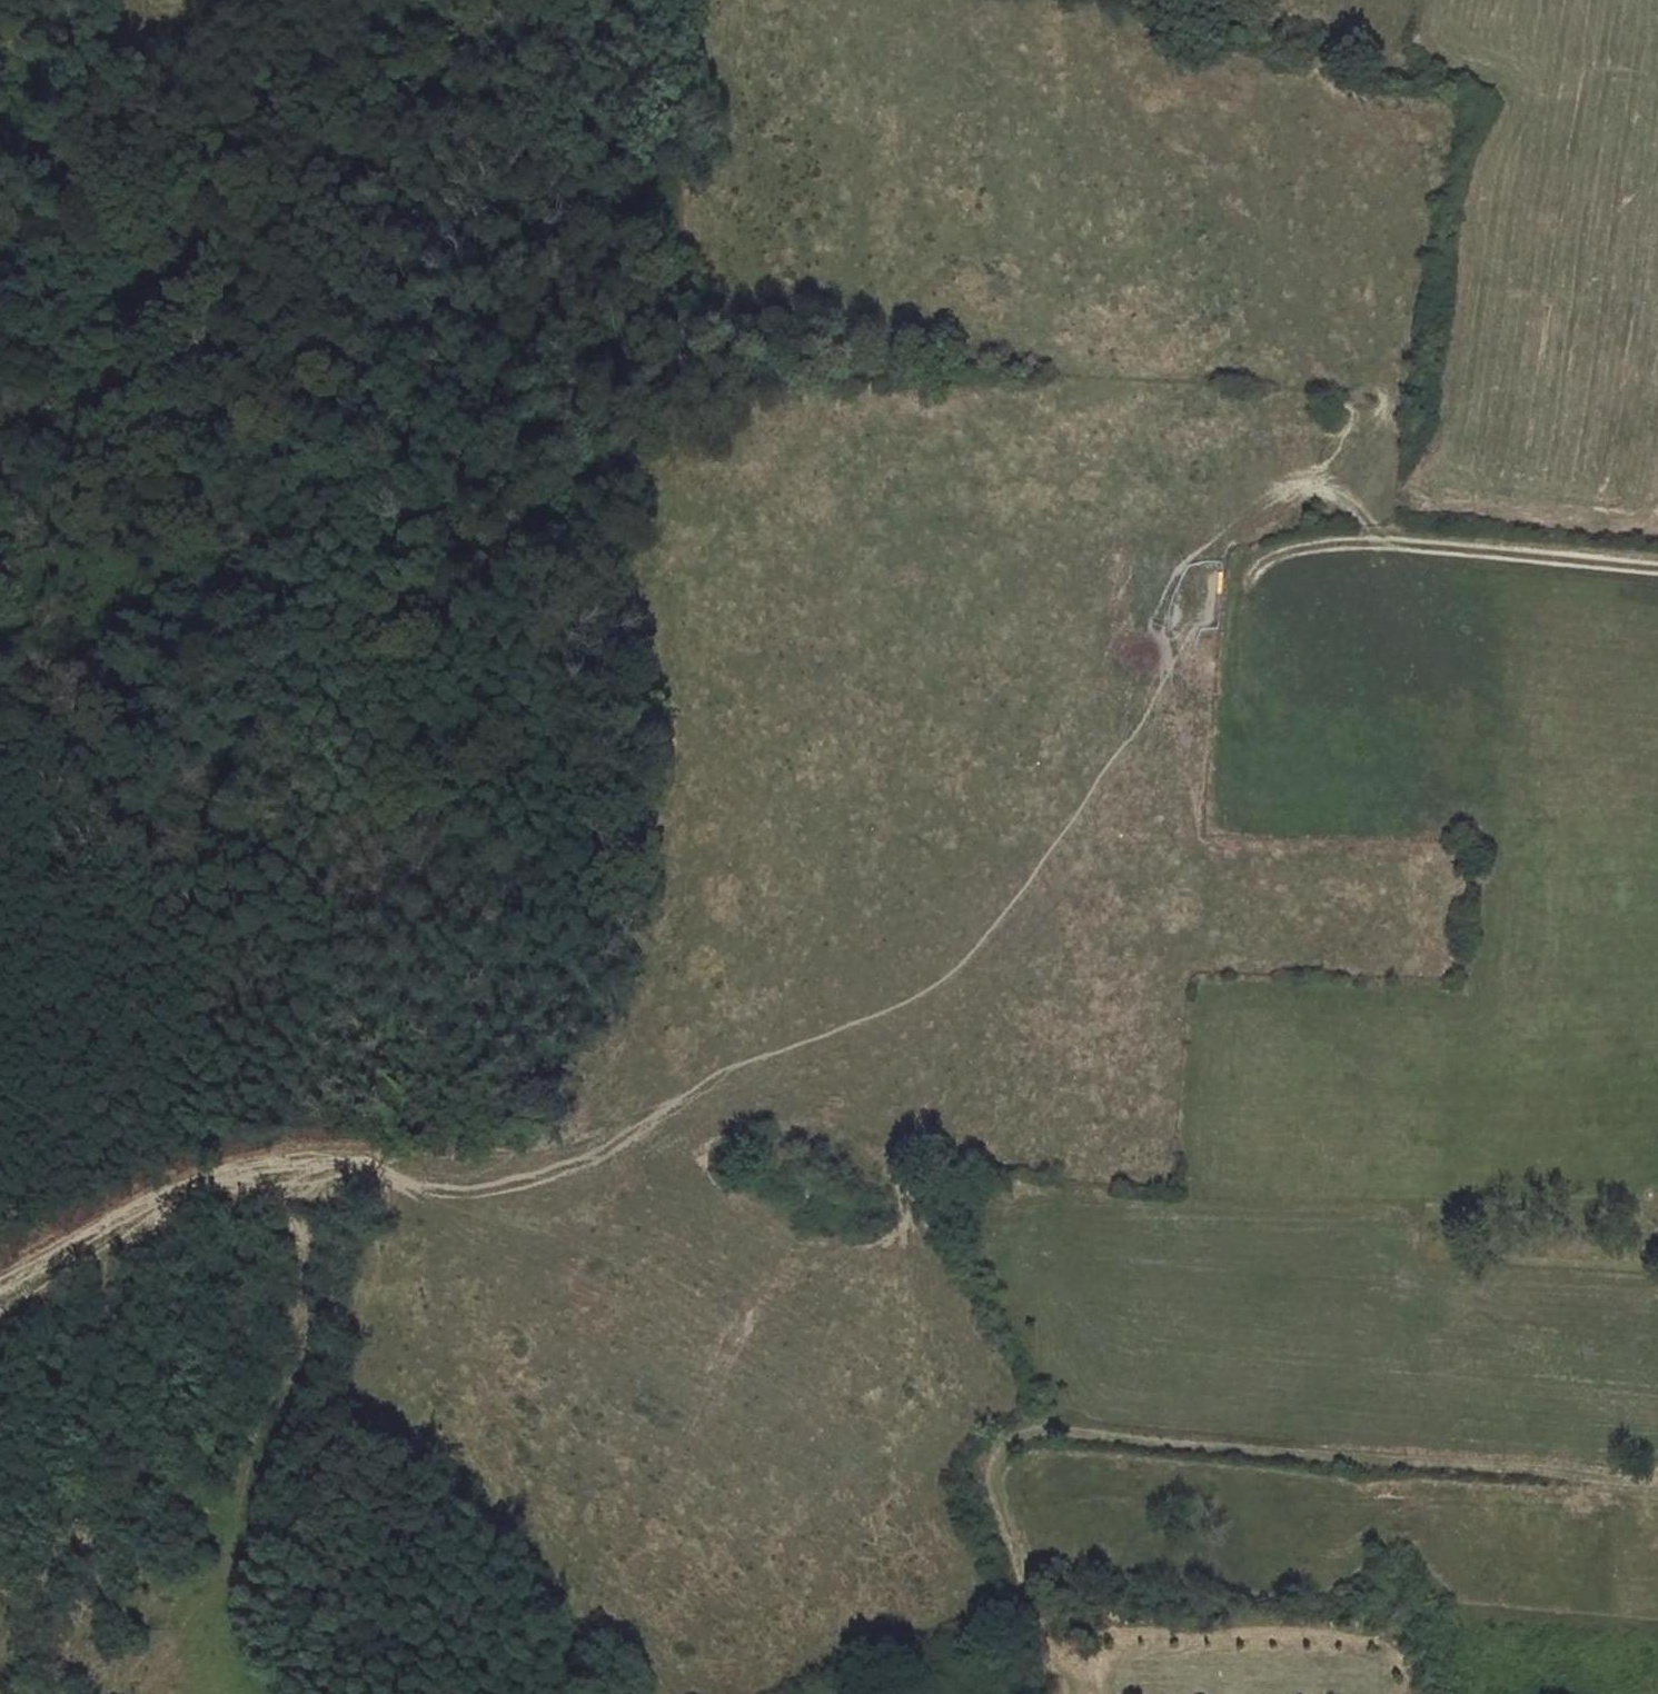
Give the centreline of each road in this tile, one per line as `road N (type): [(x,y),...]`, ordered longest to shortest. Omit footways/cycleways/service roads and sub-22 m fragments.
road 1 (track): [(1657,1482),(1048,1429),(1019,1438),(992,1480),(1063,1687)]
road 2 (track): [(1657,566),(1330,543),(1274,554),(1254,564),(1242,585)]

